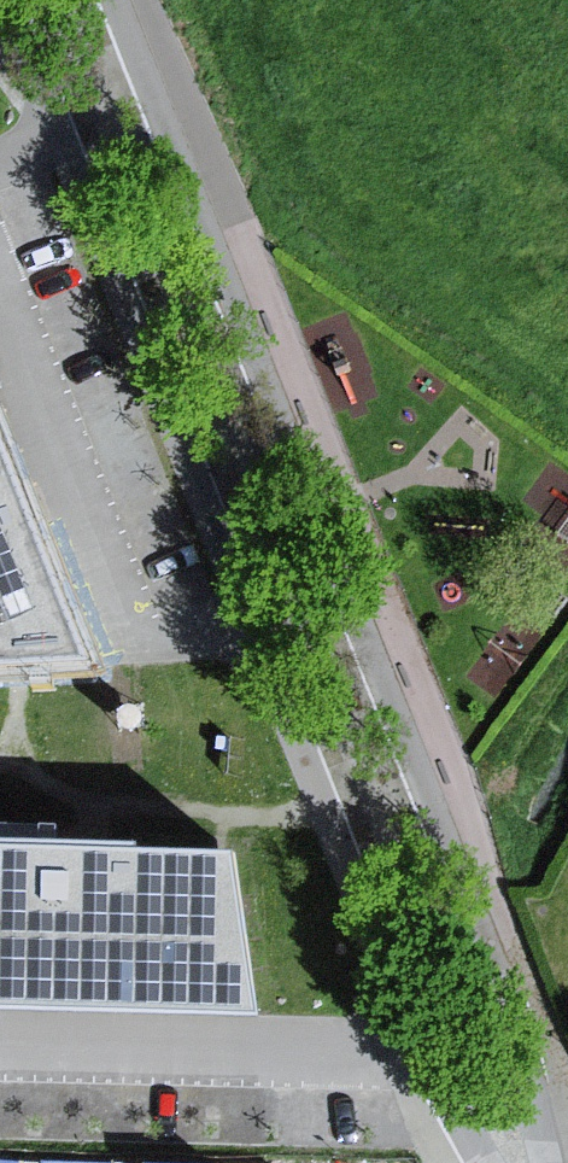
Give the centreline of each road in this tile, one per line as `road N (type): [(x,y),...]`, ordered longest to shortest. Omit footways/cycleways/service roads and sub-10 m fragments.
road 1 (residential): [(10,0),(390,971),(484,1162)]
road 2 (residential): [(549,1162),(531,1073),(113,0)]

